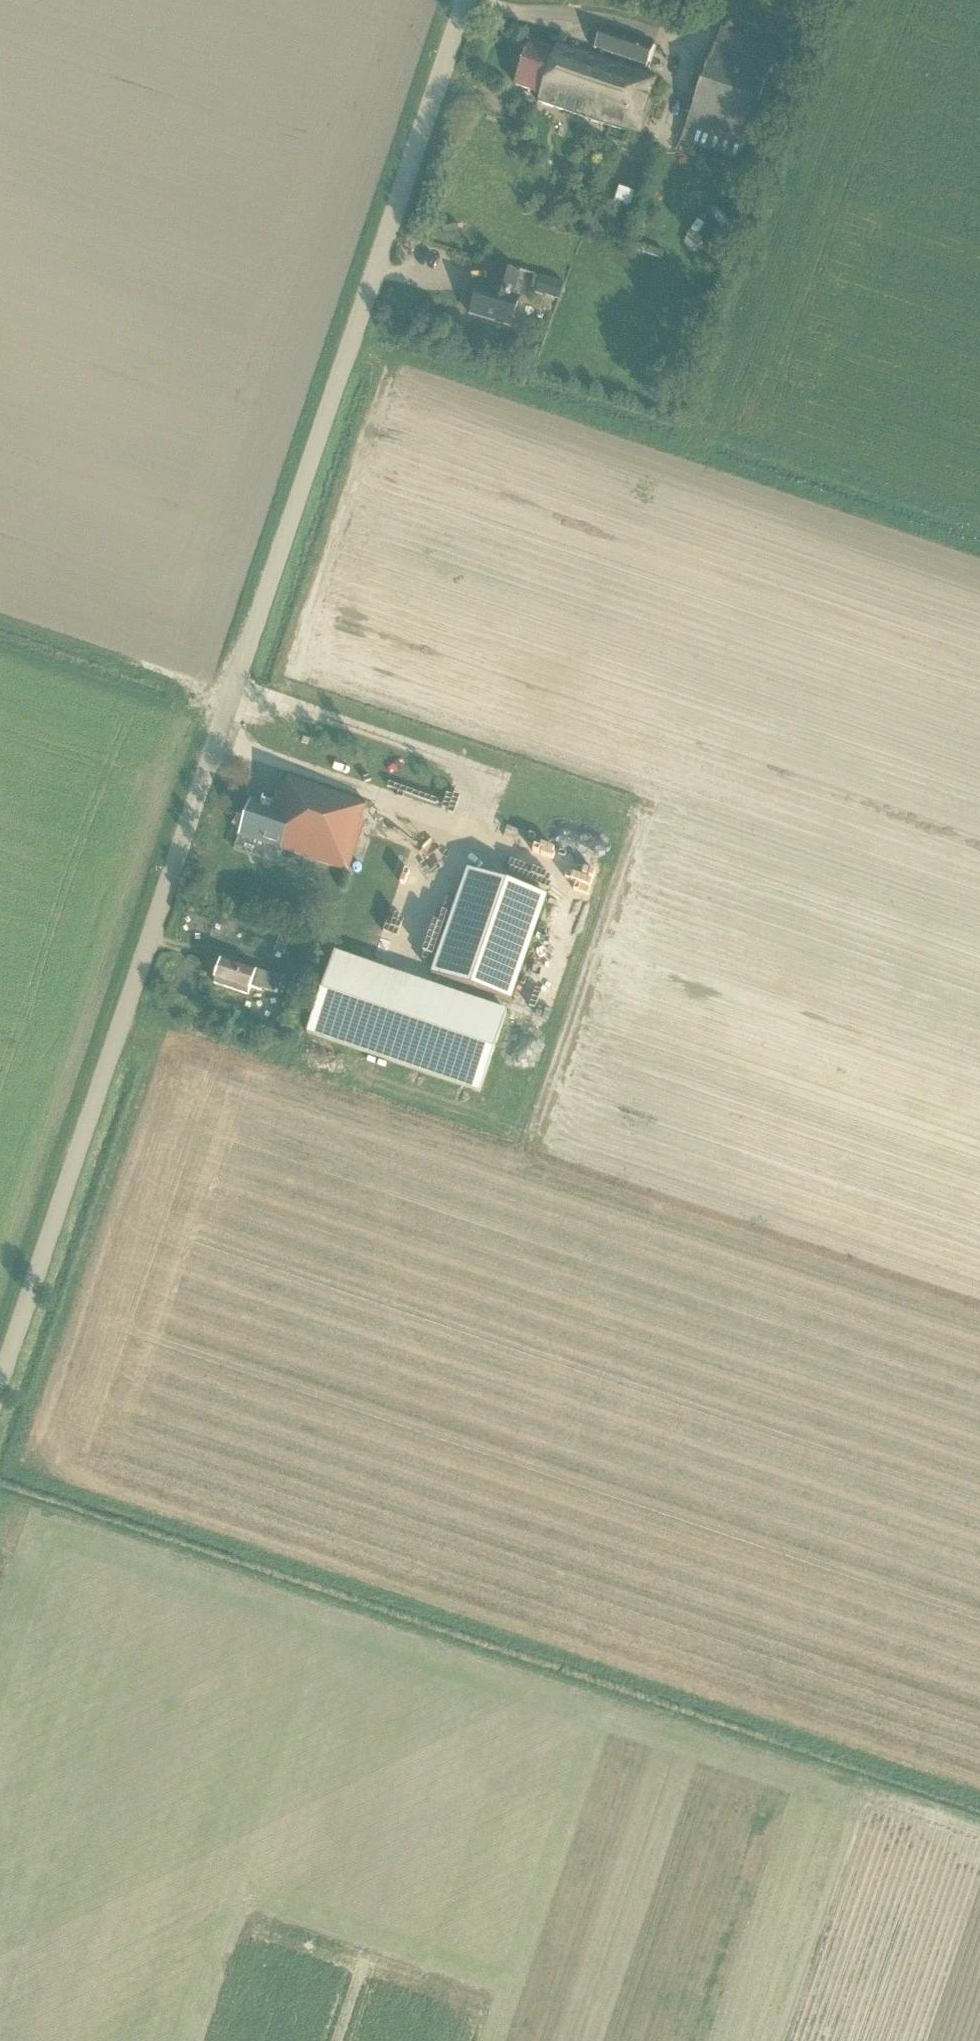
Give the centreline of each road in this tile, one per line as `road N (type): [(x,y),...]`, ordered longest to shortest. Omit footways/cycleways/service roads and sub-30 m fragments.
road 1 (tertiary): [(0,1387),(468,0)]

